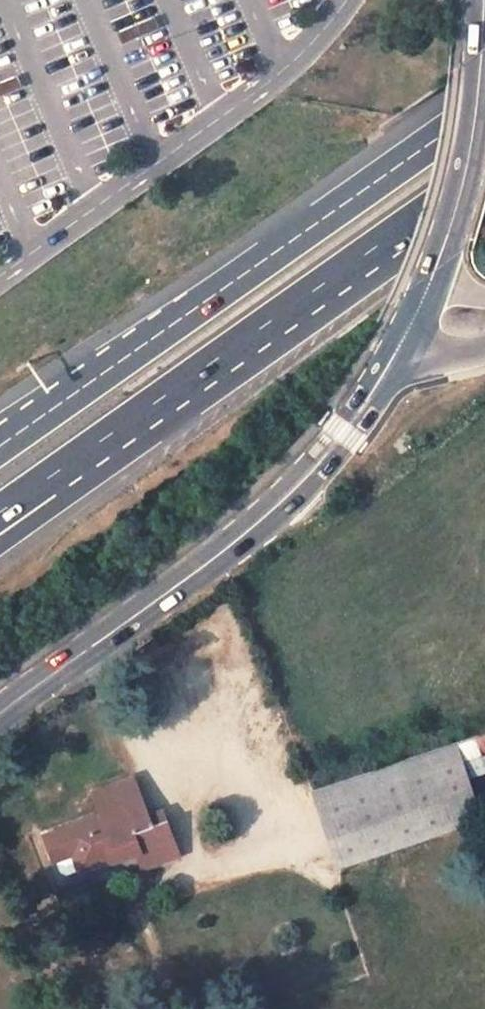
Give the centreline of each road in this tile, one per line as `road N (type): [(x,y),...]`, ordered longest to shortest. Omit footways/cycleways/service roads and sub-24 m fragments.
road 1 (motorway): [(484,104),(0,445)]
road 2 (secondary): [(0,708),(212,562),(306,479),(402,343)]
road 3 (motorway): [(56,472),(484,170)]
road 4 (secondary): [(484,0),(476,115),(435,268)]

